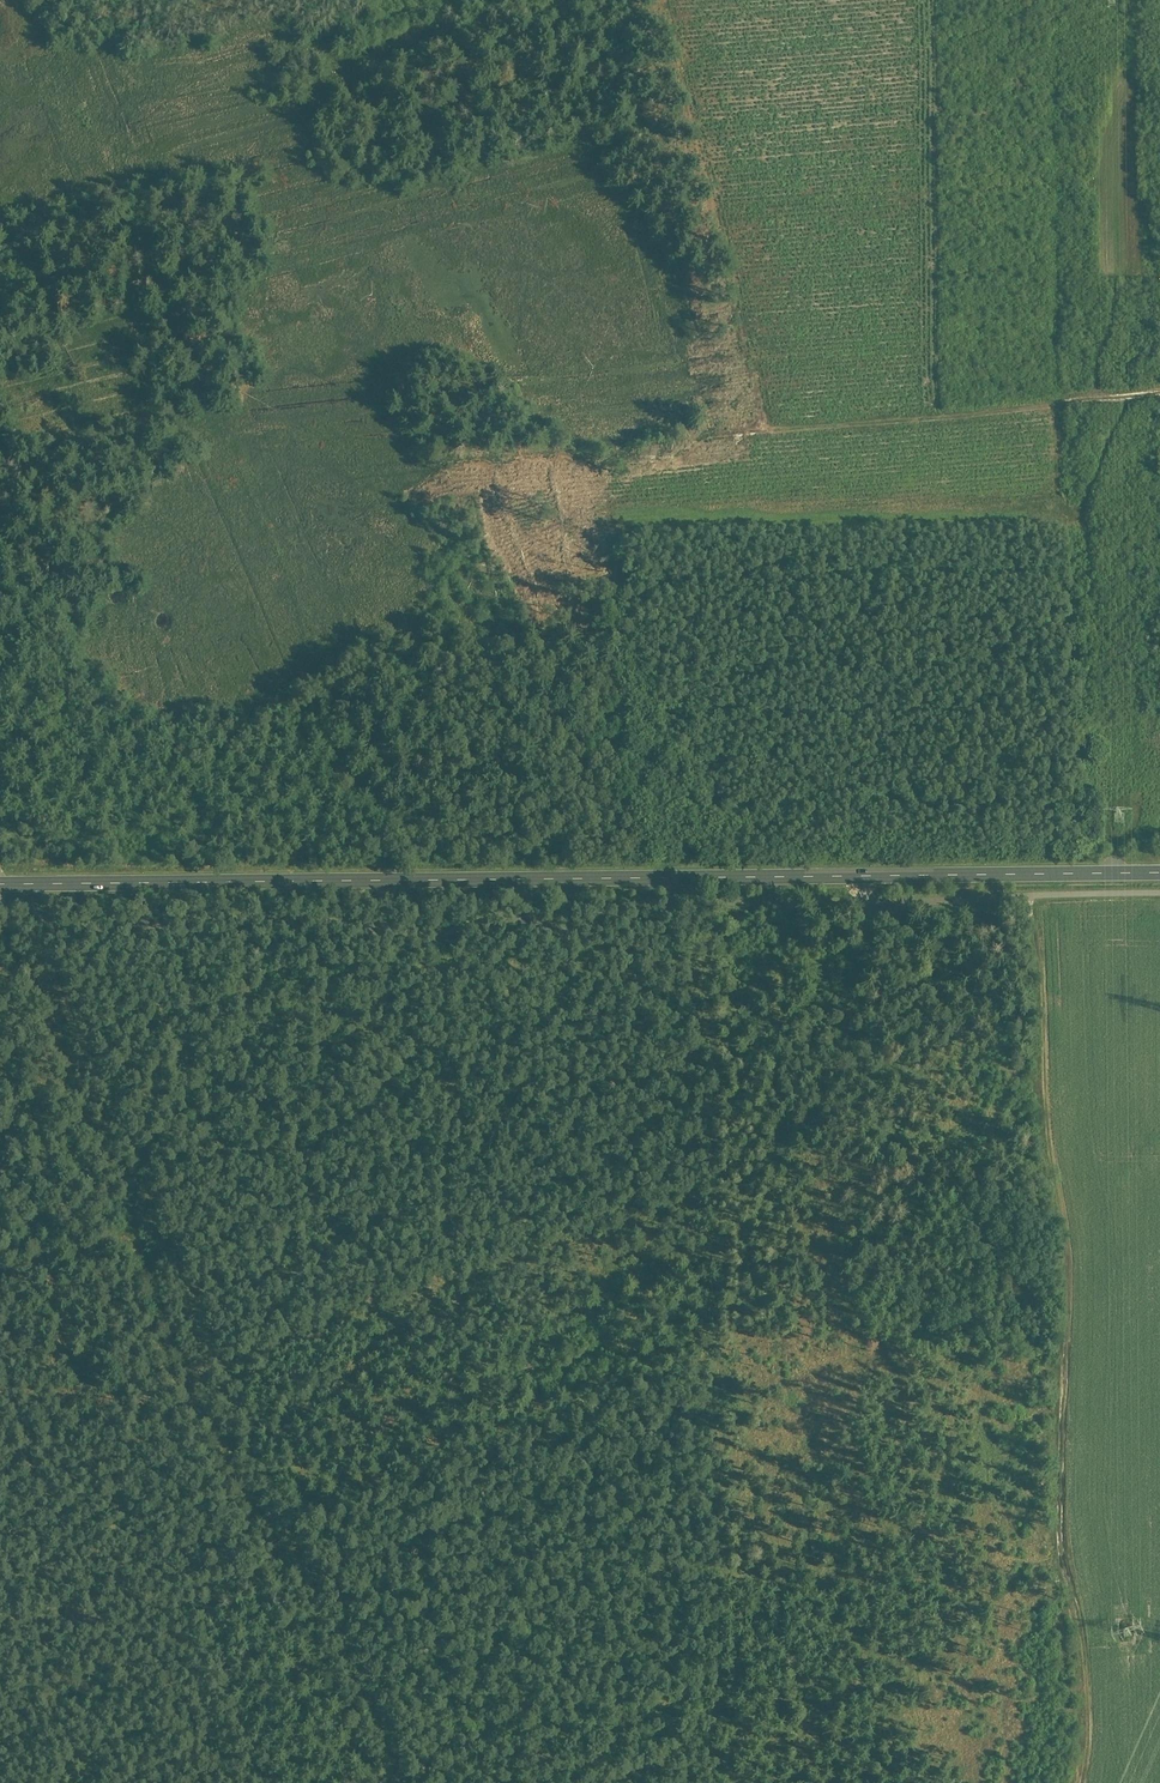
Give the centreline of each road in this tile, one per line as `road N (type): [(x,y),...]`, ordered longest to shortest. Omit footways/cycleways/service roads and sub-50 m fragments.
road 1 (tertiary): [(0,886),(1159,876)]
road 2 (track): [(1066,1782),(1046,877)]

